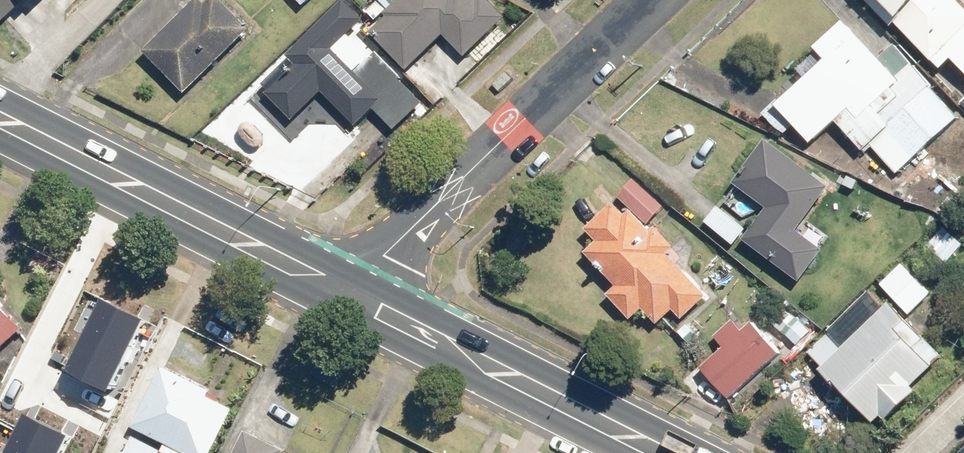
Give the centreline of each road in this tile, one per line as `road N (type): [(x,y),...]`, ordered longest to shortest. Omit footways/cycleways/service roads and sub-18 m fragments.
road 1 (residential): [(650,0),(342,294)]
road 2 (secondary): [(0,122),(342,294)]
road 3 (secondary): [(342,294),(657,452)]

